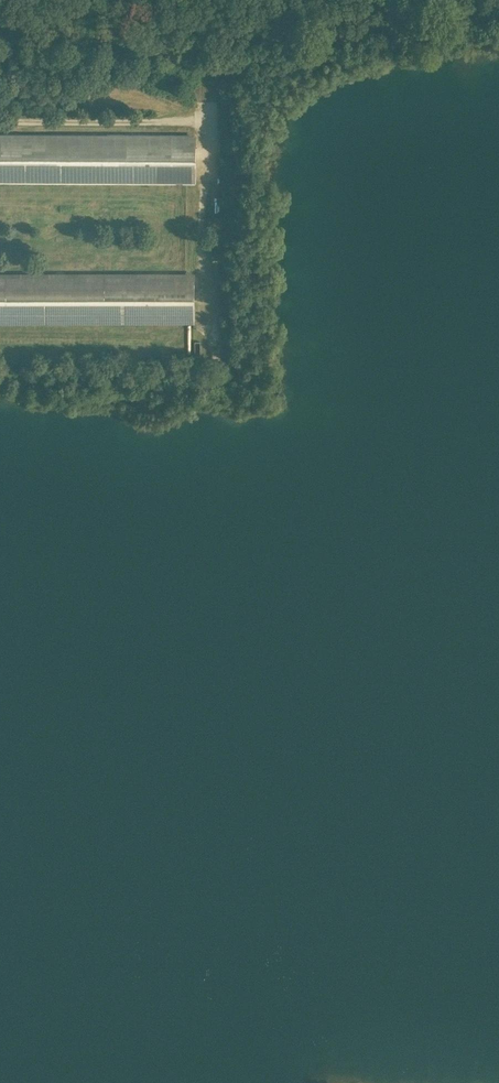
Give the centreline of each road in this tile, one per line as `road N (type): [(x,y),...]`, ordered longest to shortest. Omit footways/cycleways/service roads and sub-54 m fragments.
road 1 (track): [(0,119),(191,123),(205,131),(207,339)]

